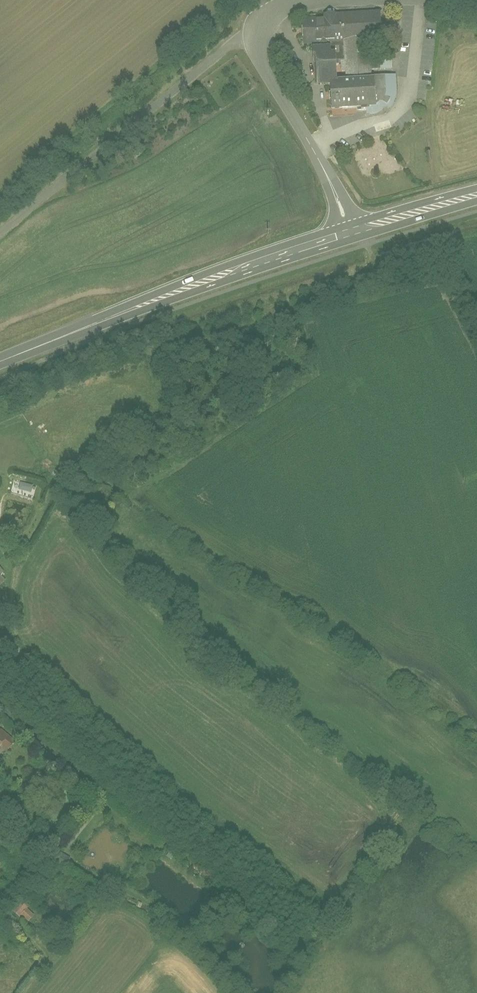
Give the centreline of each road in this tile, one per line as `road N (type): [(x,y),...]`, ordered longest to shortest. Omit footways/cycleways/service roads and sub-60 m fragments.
road 1 (primary): [(342,235),(0,363)]
road 2 (track): [(257,23),(0,232)]
road 3 (unclassified): [(257,23),(275,83),(311,147)]
road 4 (primary): [(476,196),(358,230)]

